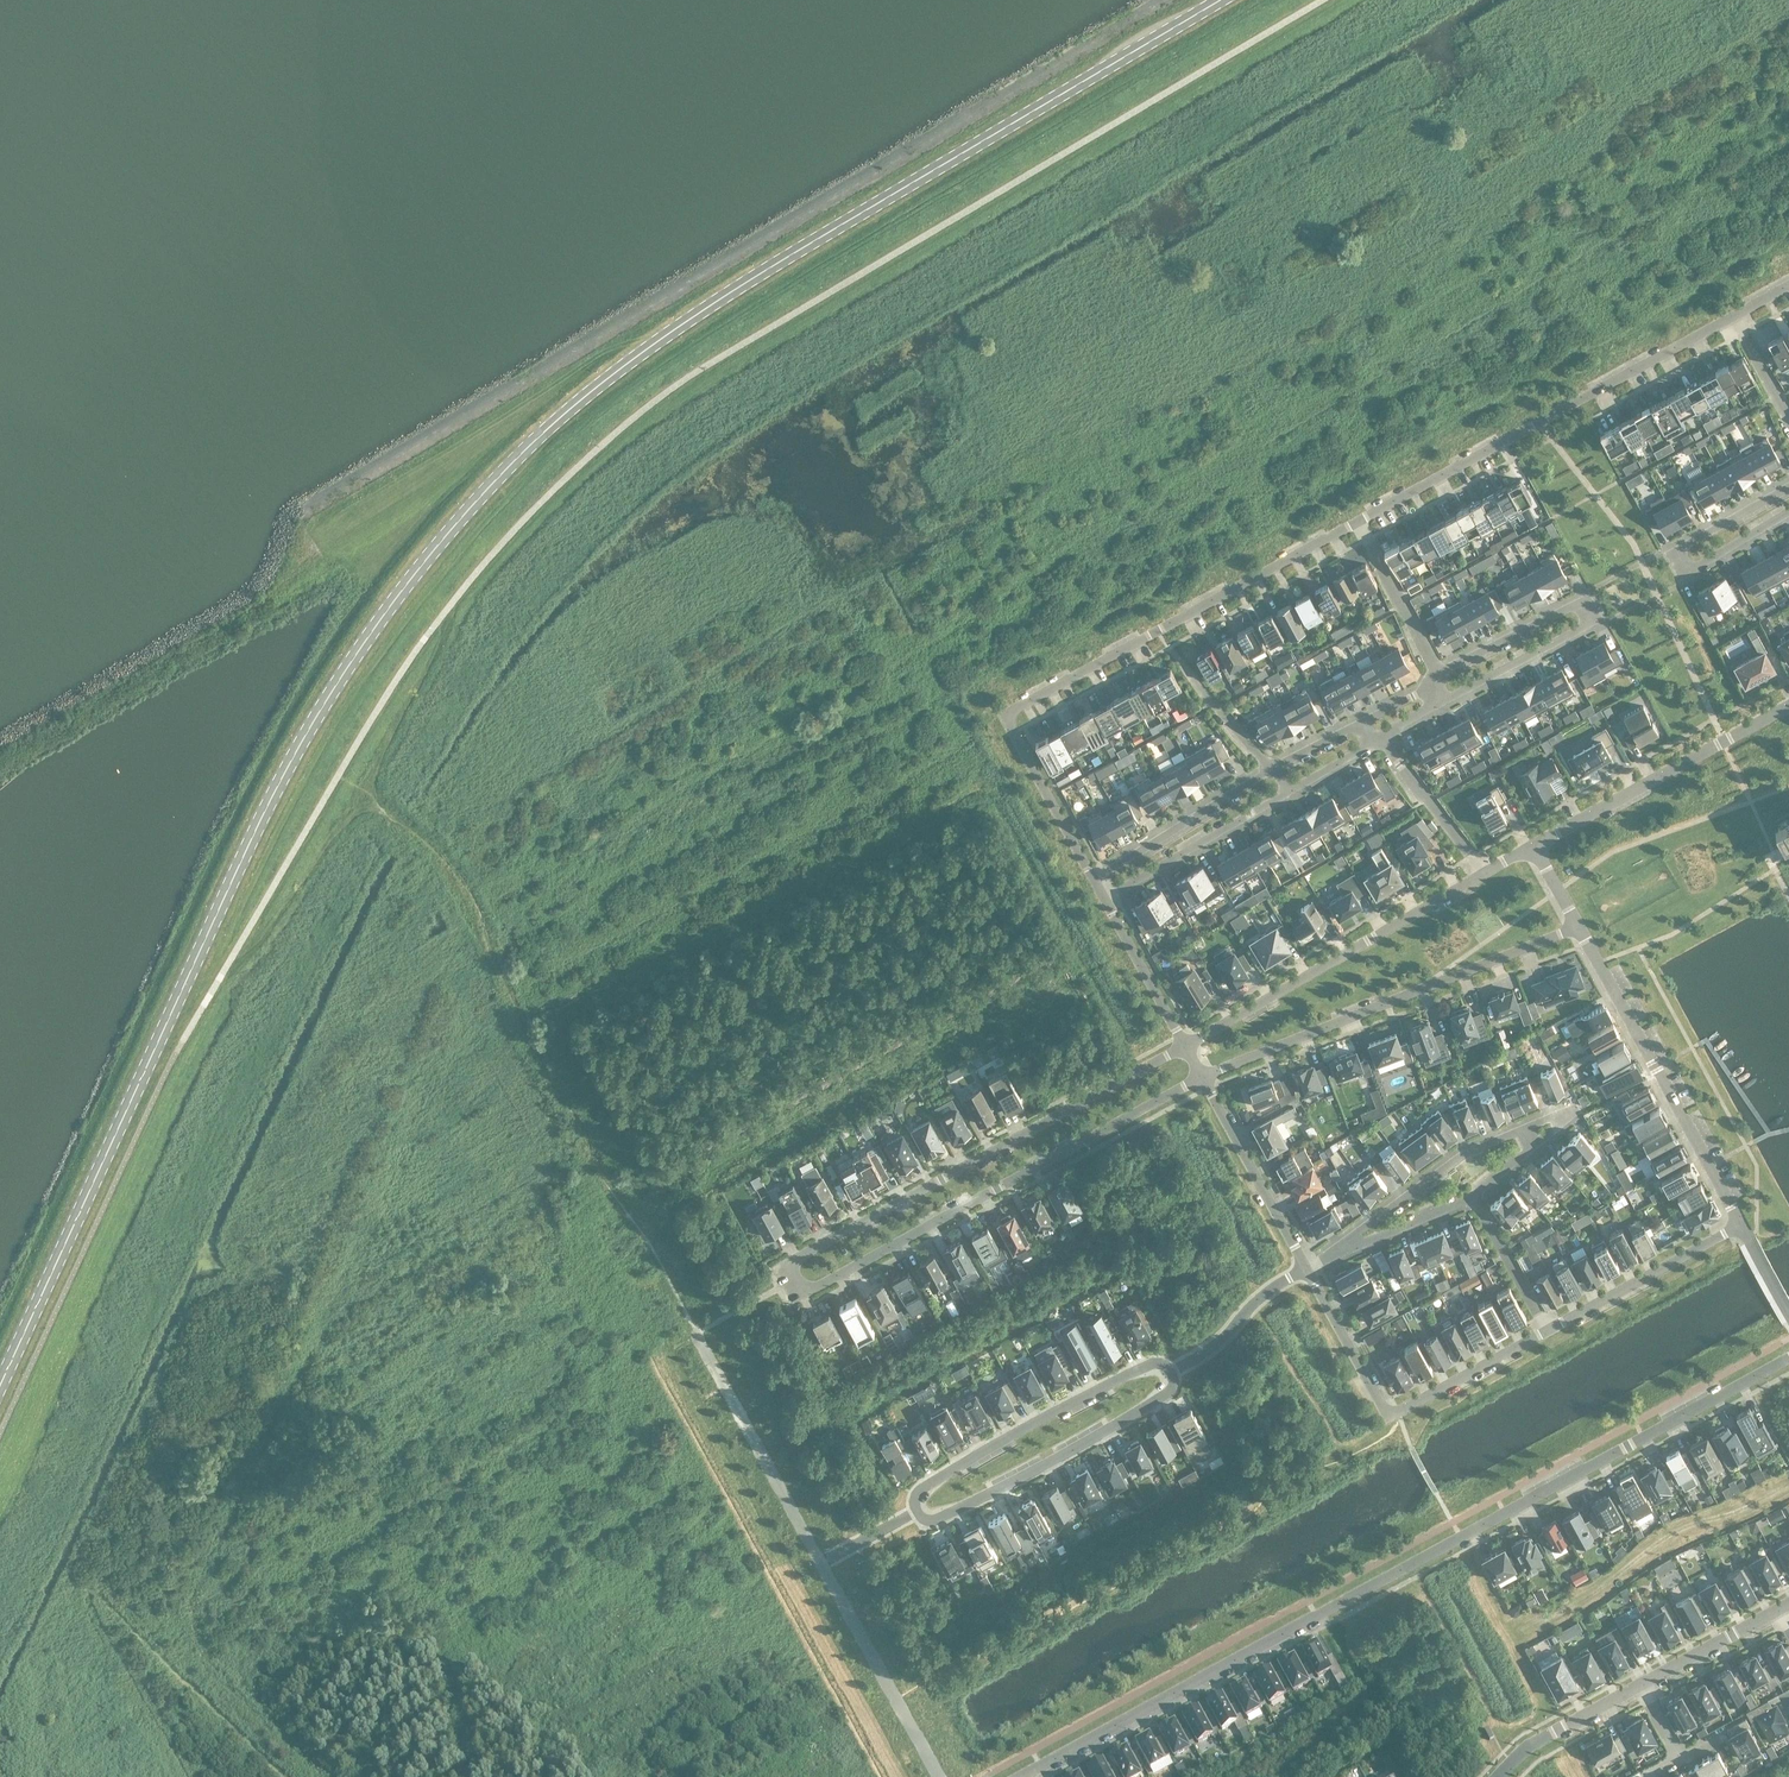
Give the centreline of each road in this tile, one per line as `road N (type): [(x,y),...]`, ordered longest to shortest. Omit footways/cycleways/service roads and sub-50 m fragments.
road 1 (secondary): [(0,1383),(276,786),(364,637),(437,540),(523,449),(648,345),(1213,0)]
road 2 (residential): [(1183,1045),(797,1254),(791,1279),(809,1289),(1202,1076)]
road 3 (residential): [(1788,1355),(1018,1776)]
road 4 (track): [(520,1020),(983,789),(1140,1068)]
road 5 (residential): [(1092,877),(1002,711),(1358,520)]
road 6 (residential): [(1358,520),(1732,316)]
road 7 (residential): [(1578,923),(1202,1076)]
road 8 (unclassified): [(1474,1197),(1570,1110),(1463,1150),(1336,1247)]
road 9 (unclassified): [(1438,675),(1584,598),(1594,619),(1436,704)]
road 10 (residential): [(1486,871),(1183,1045)]
road 11 (residential): [(1547,1332),(1406,1407),(1387,1406),(1304,1265)]
road 12 (residential): [(1739,1223),(1578,923)]
road 13 (unclassified): [(916,1510),(927,1521),(1166,1390),(1185,1362)]
road 14 (unclassified): [(1380,736),(1104,899)]
road 15 (unclassified): [(1185,1362),(1150,1364),(921,1485),(916,1510)]
road 16 (unclassified): [(1092,877),(1268,768),(1362,721)]
road 17 (residential): [(1788,705),(1531,845)]
road 18 (unclassified): [(1788,485),(1673,549),(1688,570),(1788,510)]
road 19 (residential): [(1739,1223),(1547,1332)]
road 20 (residential): [(1304,1265),(1202,1076)]
road 21 (residential): [(1641,1681),(1538,1736),(1494,1776)]
road 22 (unclassified): [(1438,675),(1358,520)]
road 23 (unclassified): [(1380,736),(1486,871)]
road 24 (residential): [(1183,1045),(1104,899)]
road 25 (residential): [(1779,1608),(1641,1681)]
road 26 (unclassified): [(1185,1362),(1304,1265)]
road 27 (unclassified): [(1547,1332),(1474,1197)]
road 28 (unclassified): [(1336,1247),(1474,1197)]

